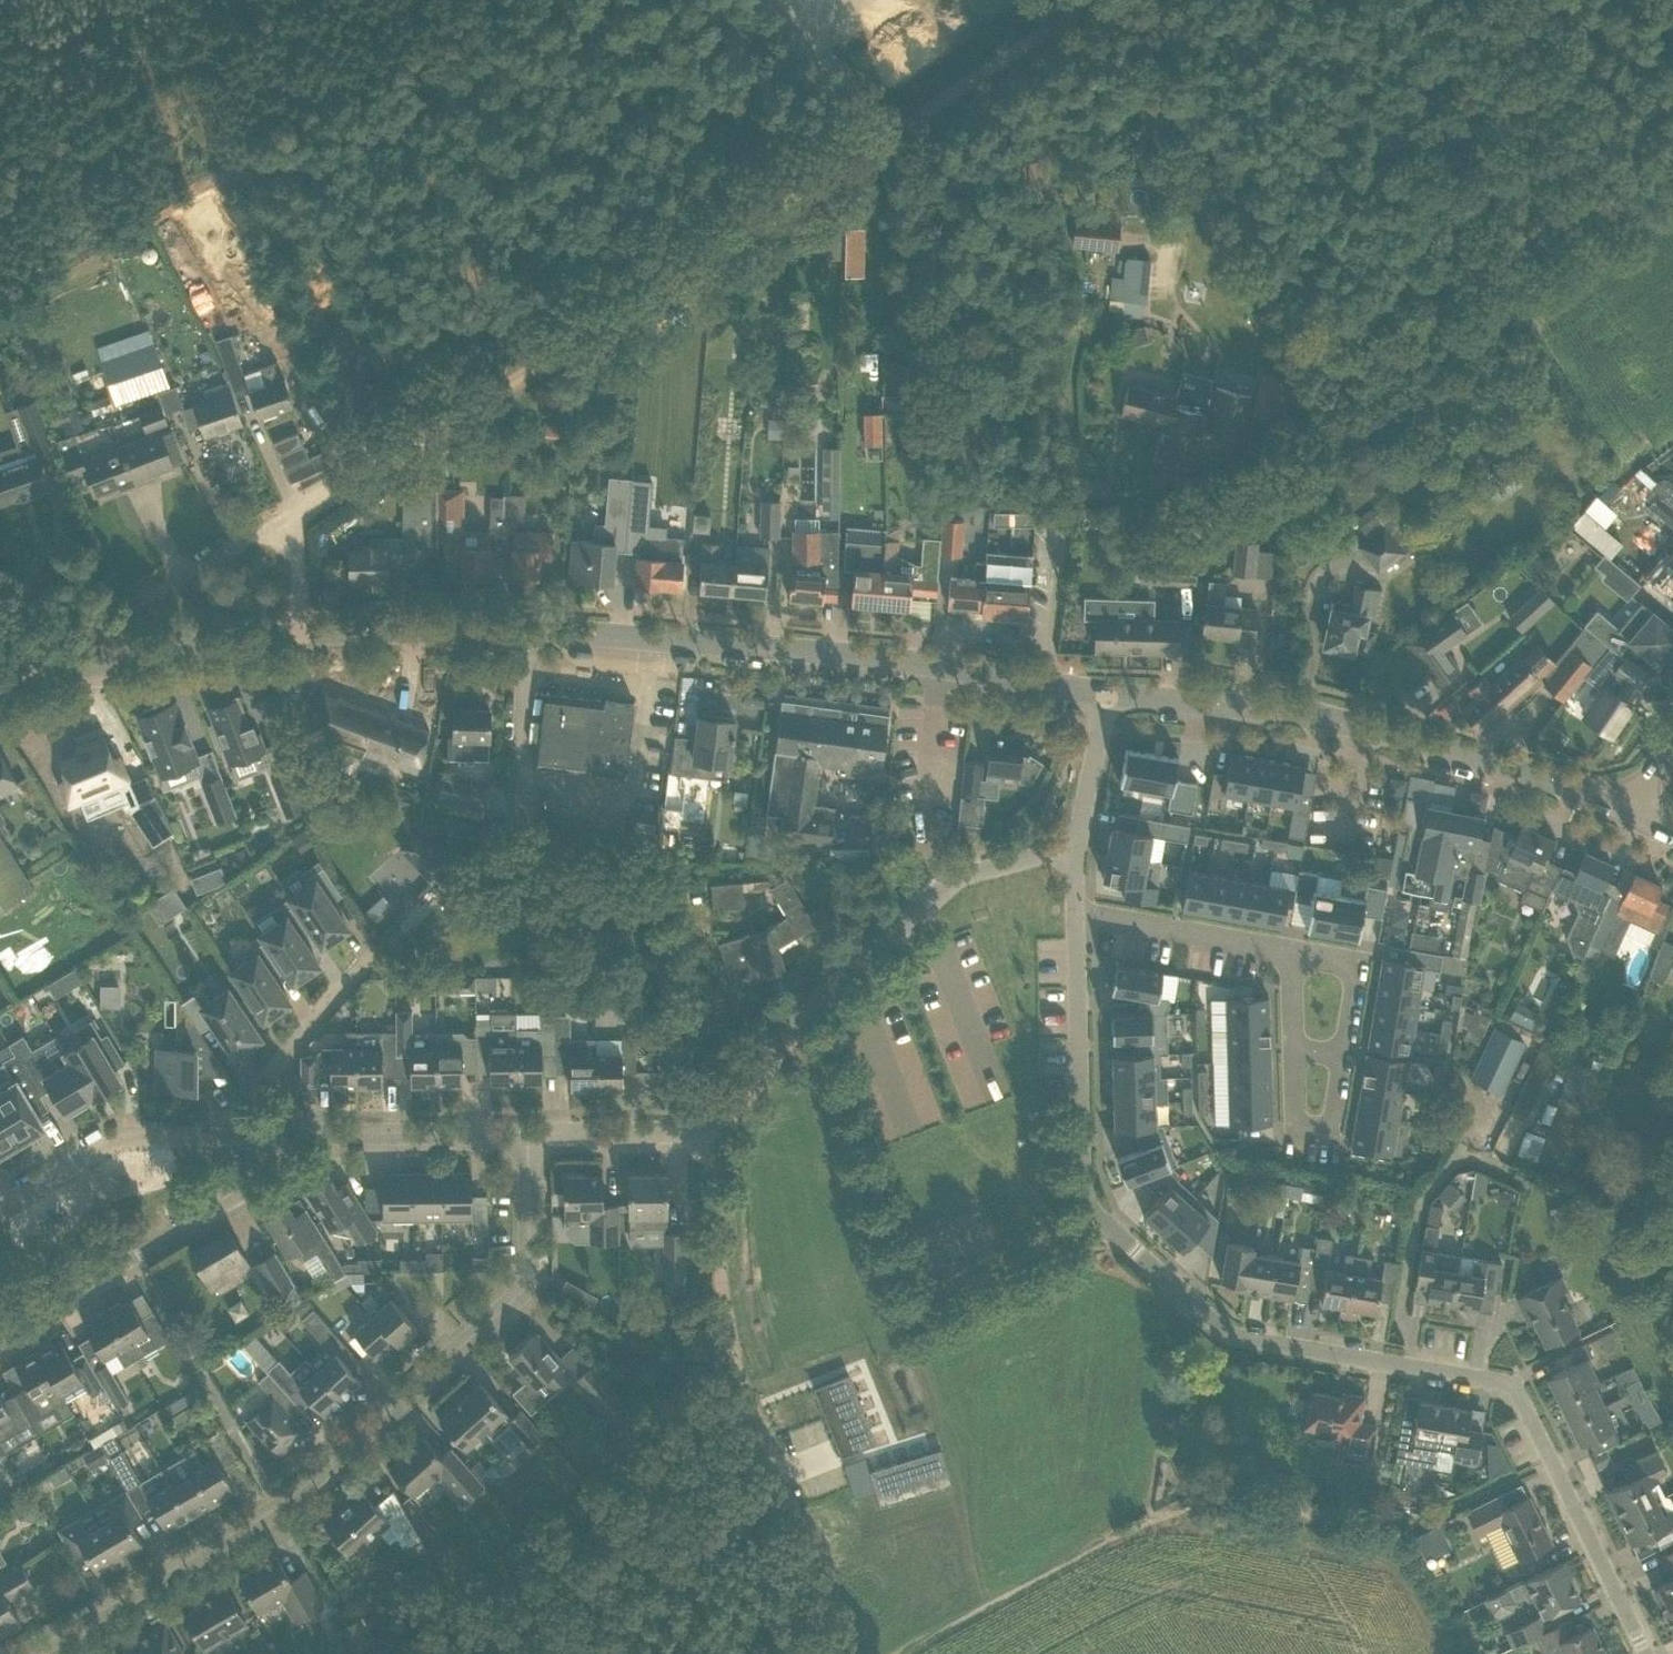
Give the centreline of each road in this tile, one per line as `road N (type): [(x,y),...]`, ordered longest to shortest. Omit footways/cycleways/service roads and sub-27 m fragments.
road 1 (residential): [(1645,1653),(1515,1393),(1500,1383),(1233,1339),(1082,1193),(1076,915)]
road 2 (track): [(416,440),(1104,0)]
road 3 (residential): [(56,1653),(290,1511),(527,1297),(527,1132)]
road 4 (tertiary): [(1103,698),(839,655),(535,630)]
road 5 (track): [(844,1653),(821,1570),(726,1336),(710,1127)]
road 6 (tertiary): [(1630,813),(1579,790),(1317,722),(1103,698)]
road 7 (unclassified): [(710,1127),(862,957),(962,876),(1076,850)]
road 8 (residential): [(0,1343),(237,1198),(256,1135)]
road 9 (residential): [(256,1135),(527,1132)]
road 10 (tertiary): [(39,679),(302,633)]
road 11 (unclassified): [(293,514),(87,629)]
road 12 (residential): [(0,1208),(119,1137),(214,1136)]
road 13 (tertiary): [(535,630),(302,633)]
road 14 (residential): [(1076,915),(1287,950)]
road 15 (residential): [(351,981),(214,1136)]
road 16 (residential): [(1345,1054),(1334,1134),(1290,1132),(1289,1050)]
road 17 (residential): [(527,1132),(710,1127)]
road 18 (unclassified): [(521,812),(535,630)]
road 19 (residential): [(1287,950),(1358,965),(1345,1054)]
road 20 (residential): [(1076,850),(1103,698)]
road 21 (unclassified): [(293,514),(416,440)]
road 22 (unclassified): [(39,679),(0,563)]

